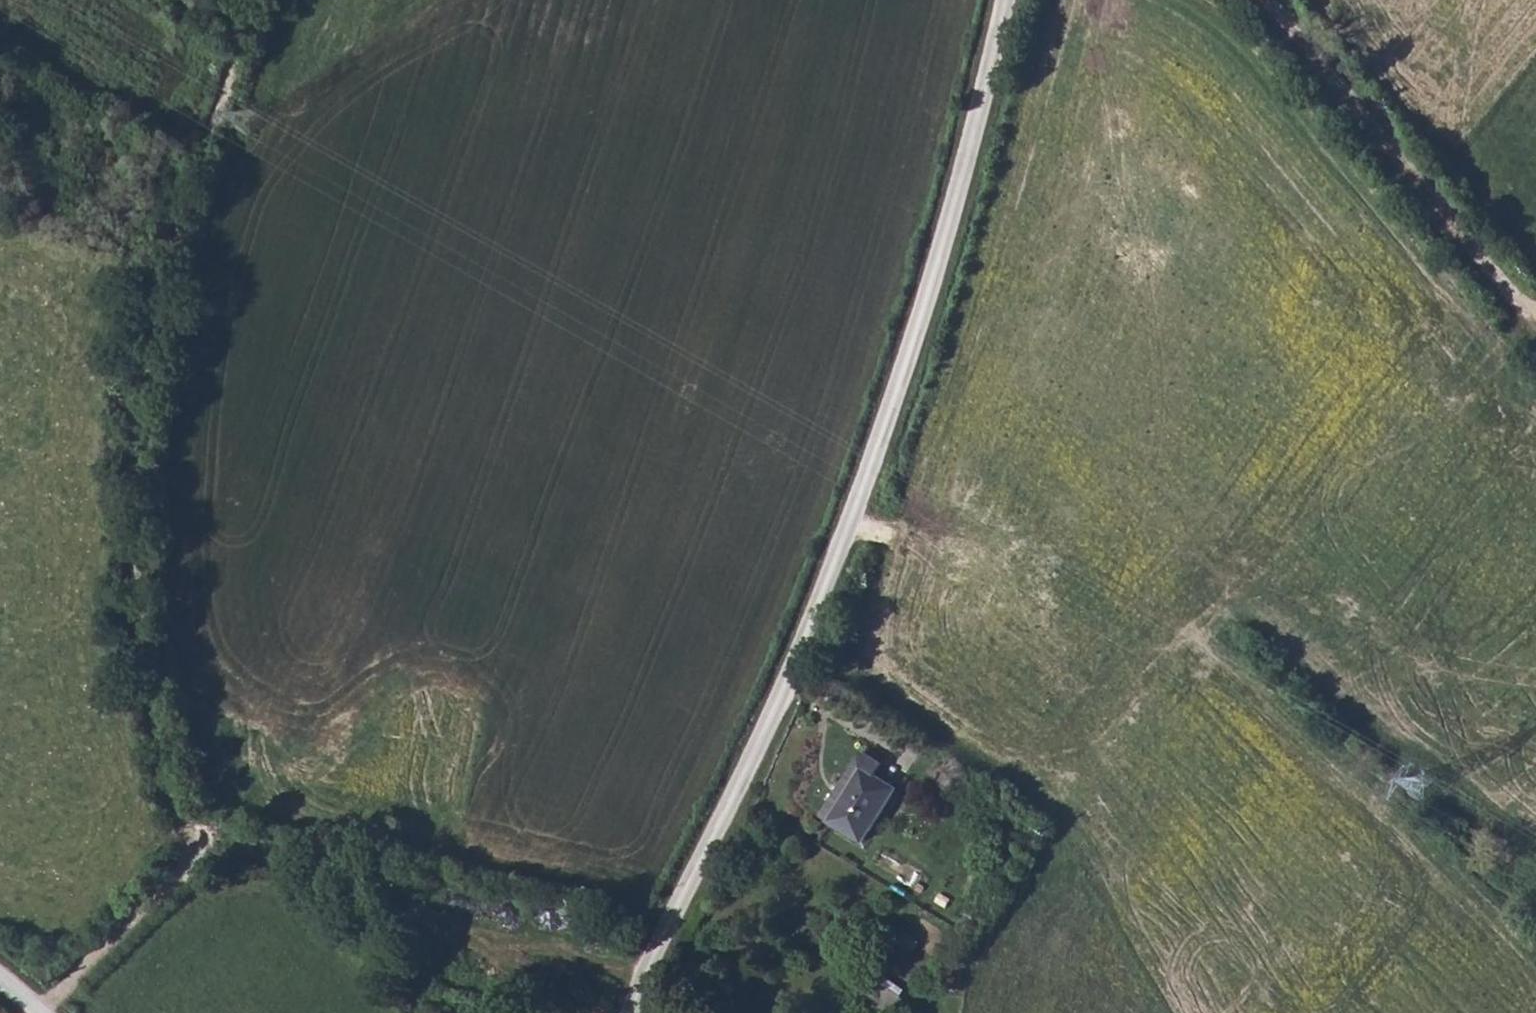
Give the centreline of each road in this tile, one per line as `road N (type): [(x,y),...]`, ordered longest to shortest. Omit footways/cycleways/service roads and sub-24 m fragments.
road 1 (track): [(43,1012),(154,889),(205,856),(135,627),(149,353),(234,43),(235,0)]
road 2 (unclassified): [(630,1012),(843,552),(961,195),(1004,0)]
road 3 (track): [(1267,0),(1535,315)]

